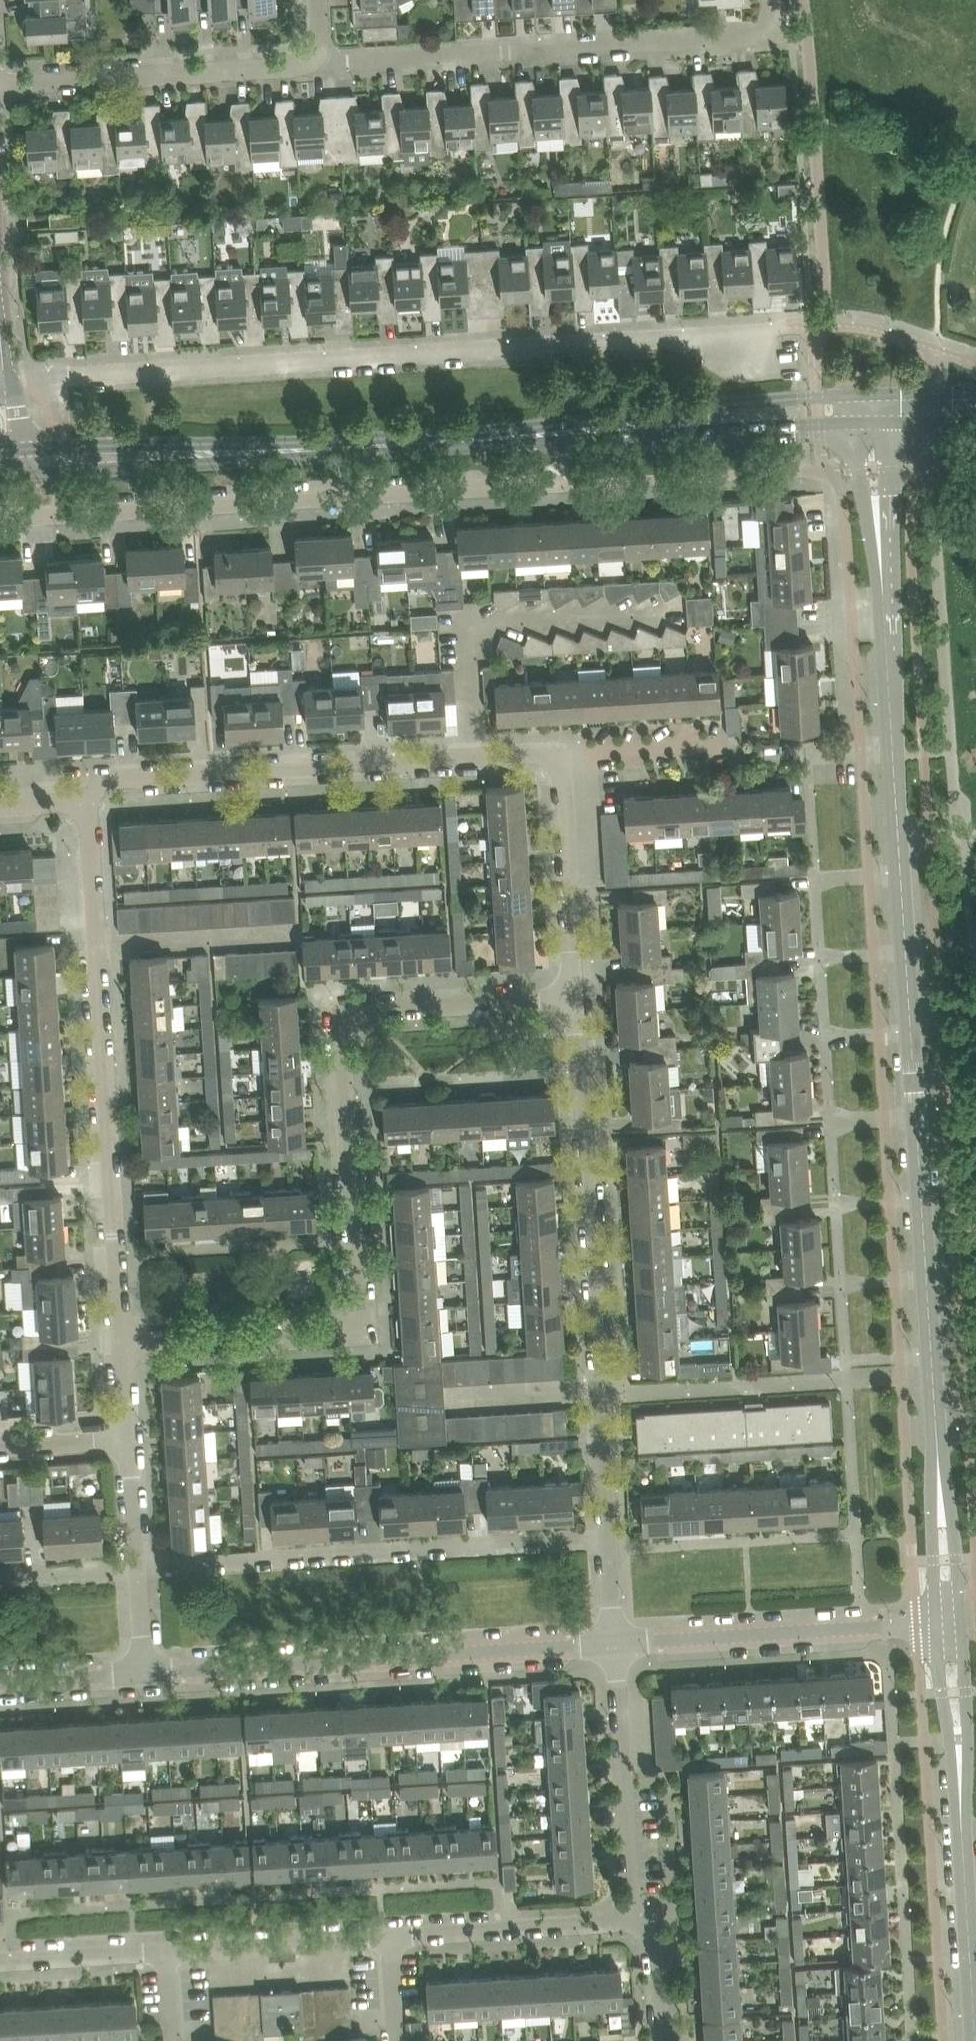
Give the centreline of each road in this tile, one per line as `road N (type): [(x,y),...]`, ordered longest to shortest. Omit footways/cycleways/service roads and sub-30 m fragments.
road 1 (secondary): [(937,1476),(880,533)]
road 2 (residential): [(790,327),(2,380)]
road 3 (residential): [(118,1339),(352,1323),(366,1314),(371,1287),(359,1019),(595,1007)]
road 4 (residential): [(0,518),(540,487),(602,445)]
road 5 (residential): [(118,1339),(87,827),(78,809)]
road 6 (residential): [(609,1538),(595,1007)]
road 7 (residential): [(78,809),(100,778),(582,753)]
road 8 (residential): [(318,60),(757,39),(778,36),(774,0)]
road 9 (residential): [(136,1571),(609,1538)]
road 10 (tertiary): [(614,1640),(143,1676)]
road 11 (secondary): [(875,397),(818,395),(546,434)]
road 12 (residential): [(0,89),(318,60)]
road 13 (secondary): [(229,453),(546,434)]
road 14 (tertiary): [(916,1623),(614,1640)]
road 15 (residential): [(637,1924),(633,1774),(614,1640)]
road 16 (secondary): [(602,445),(859,427)]
road 17 (residential): [(595,1007),(582,753)]
road 18 (residential): [(391,1938),(637,1924)]
road 19 (secondary): [(5,478),(167,468),(229,453)]
road 20 (residential): [(168,1951),(391,1938)]
road 21 (secondary): [(975,1985),(963,1770)]
road 22 (secondary): [(229,453),(168,445),(17,449)]
road 23 (residential): [(0,1962),(168,1951)]
road 24 (residential): [(582,753),(743,744)]
road 25 (secondary): [(938,1621),(963,1770)]
road 26 (secondary): [(963,1770),(960,1620)]
road 27 (secondary): [(960,1620),(937,1476)]
road 28 (secondary): [(937,1476),(938,1621)]
road 29 (tertiary): [(143,1676),(0,1685)]
road 30 (residential): [(0,1579),(136,1571)]
road 31 (residential): [(670,2040),(667,1945),(637,1924)]
road 32 (residential): [(136,1571),(127,1441)]
road 33 (residential): [(127,1441),(0,1449)]

